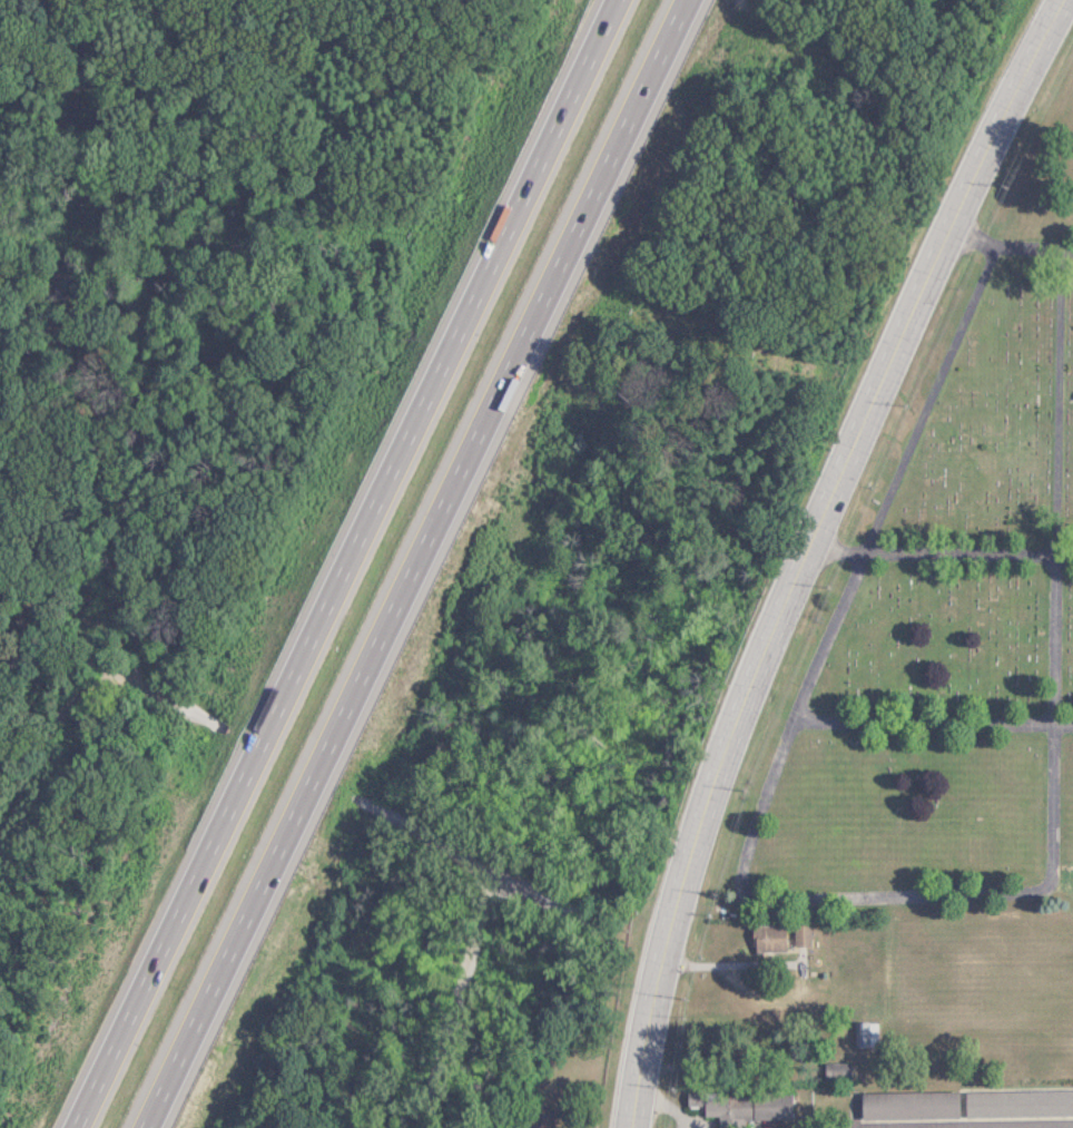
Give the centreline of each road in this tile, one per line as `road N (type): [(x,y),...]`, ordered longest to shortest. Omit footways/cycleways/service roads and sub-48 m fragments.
road 1 (motorway): [(137,1127),(679,0)]
road 2 (motorway): [(605,0),(63,1127)]
road 3 (secondary): [(631,1127),(681,883),(739,709),(942,244),(1063,0)]
road 4 (residential): [(352,794),(476,881),(412,1127)]
road 5 (residential): [(0,796),(67,698),(119,684)]
road 6 (residential): [(119,684),(75,661),(0,671)]

